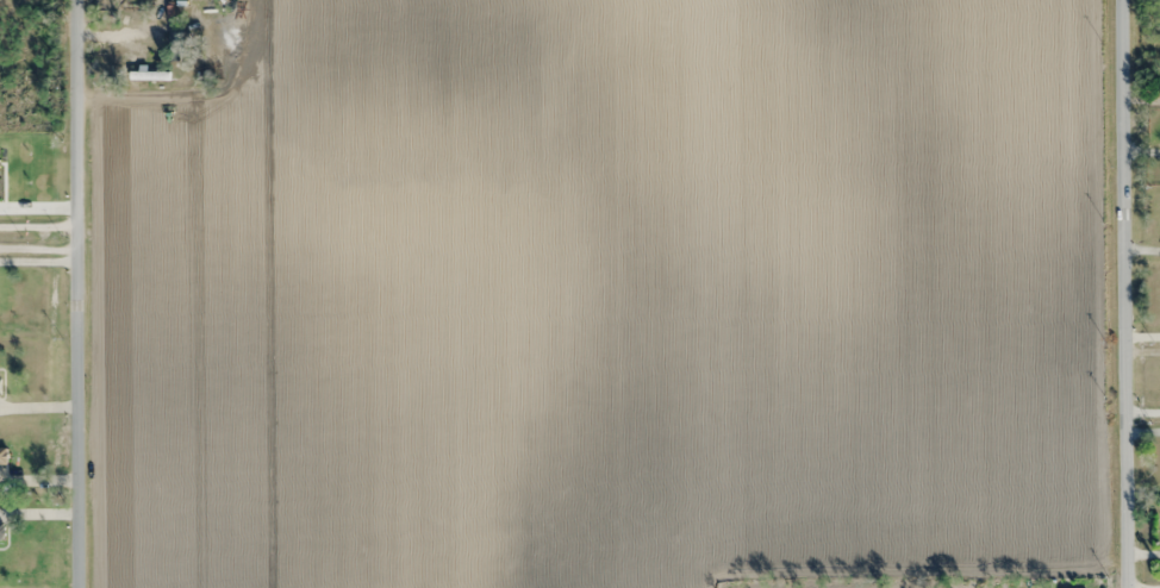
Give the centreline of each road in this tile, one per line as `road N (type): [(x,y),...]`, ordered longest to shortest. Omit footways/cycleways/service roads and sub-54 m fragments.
road 1 (residential): [(1118,0),(1124,587)]
road 2 (residential): [(84,587),(81,0)]

